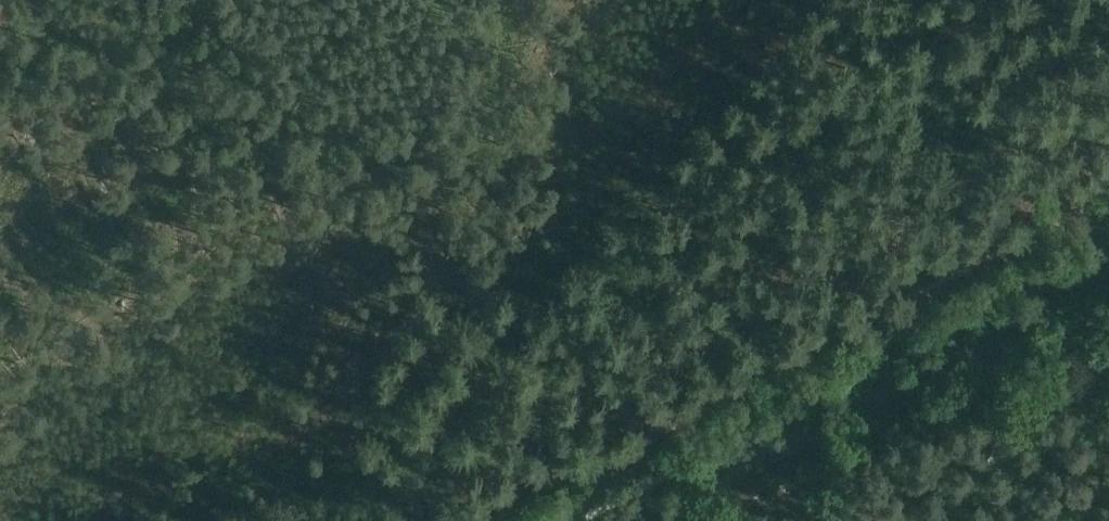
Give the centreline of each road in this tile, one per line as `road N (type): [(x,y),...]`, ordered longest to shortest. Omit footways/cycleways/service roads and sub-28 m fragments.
road 1 (tertiary): [(639,520),(1108,276)]

